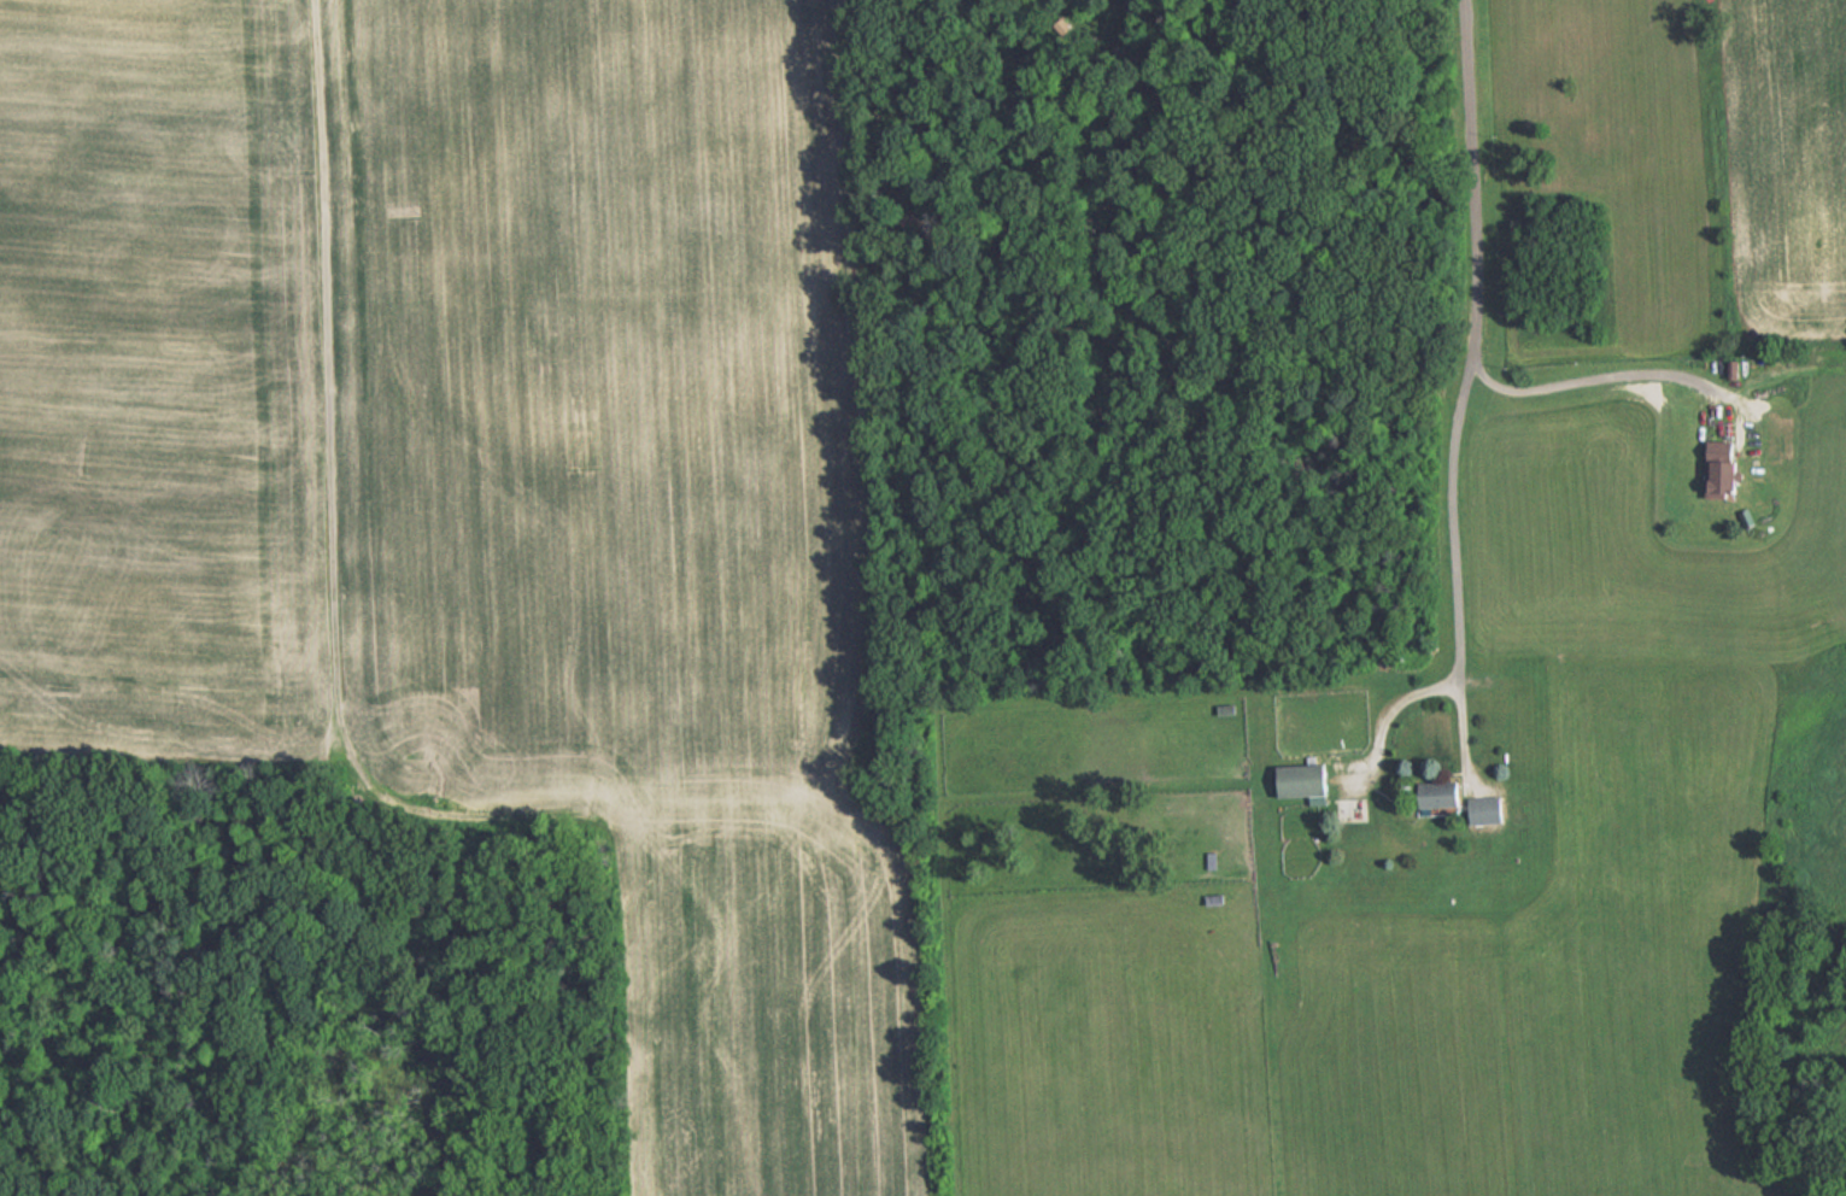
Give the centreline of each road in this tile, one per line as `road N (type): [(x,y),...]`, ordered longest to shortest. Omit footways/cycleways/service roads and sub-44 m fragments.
road 1 (residential): [(1459,0),(1472,358)]

